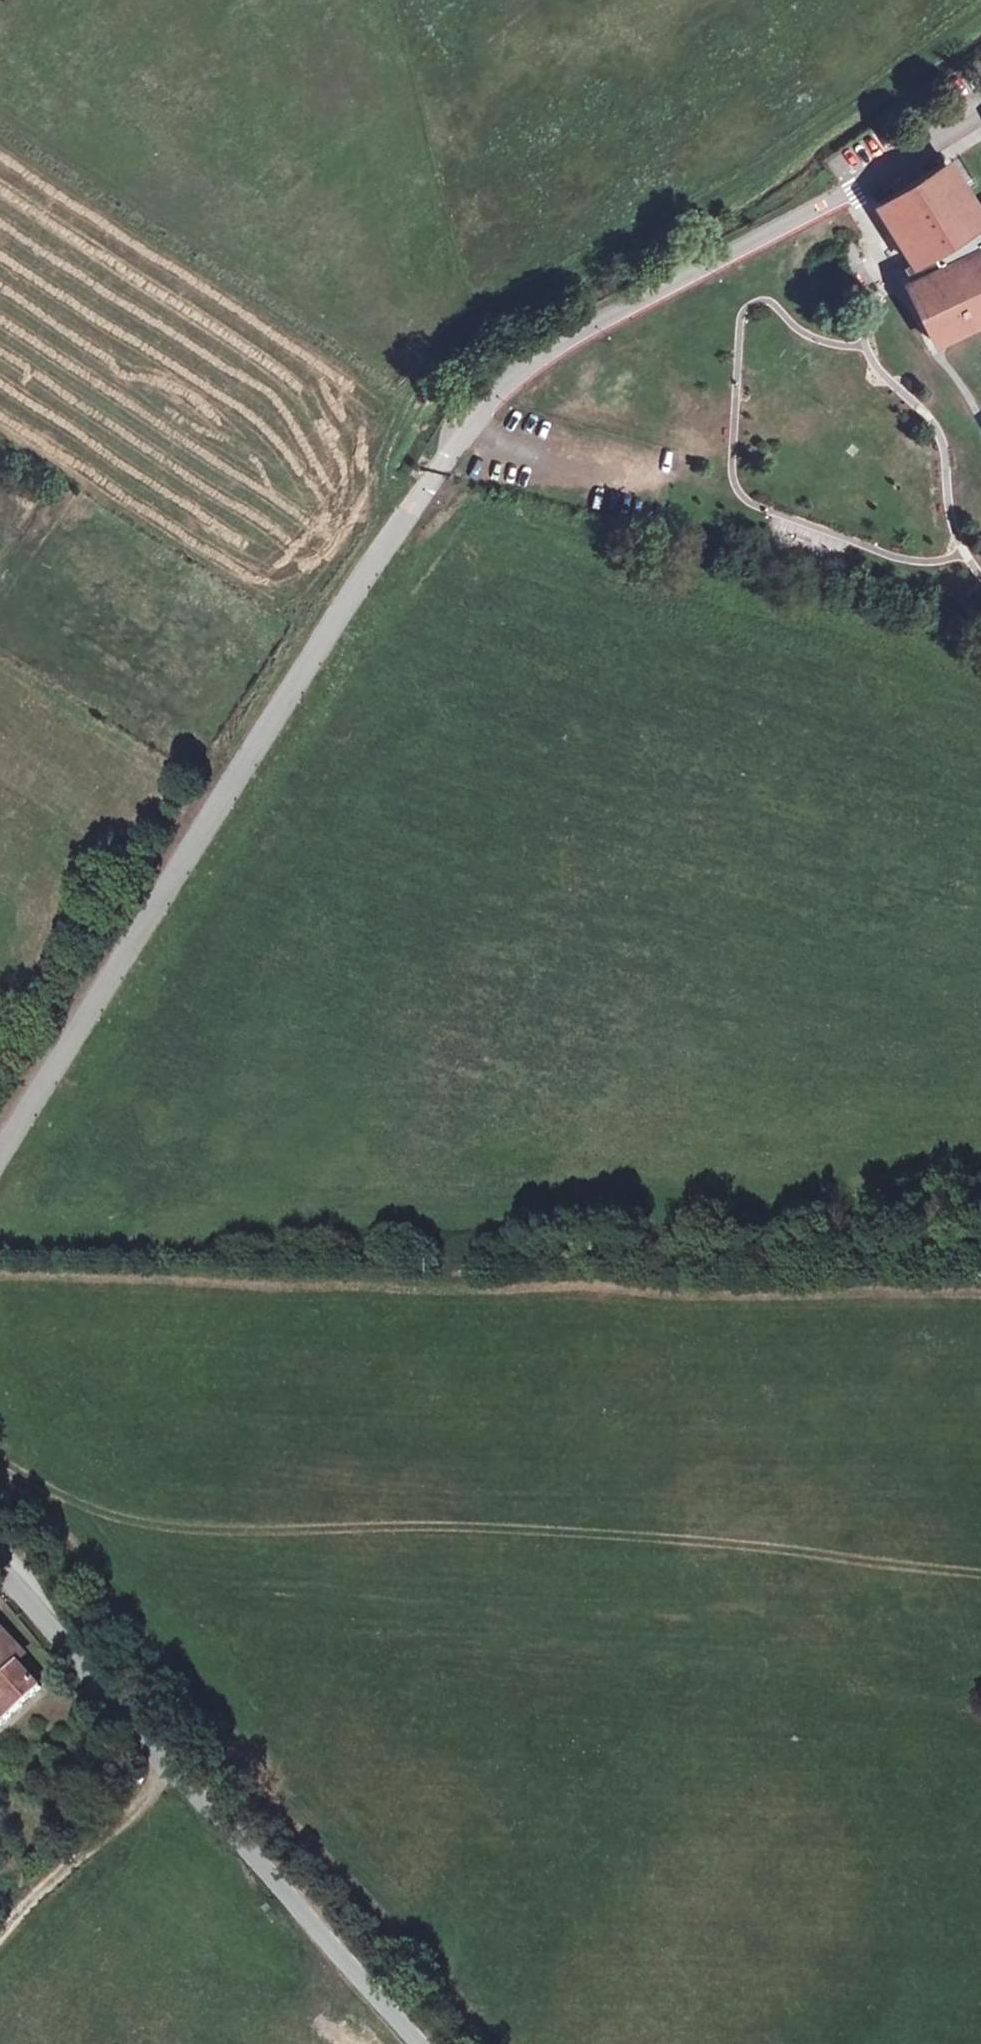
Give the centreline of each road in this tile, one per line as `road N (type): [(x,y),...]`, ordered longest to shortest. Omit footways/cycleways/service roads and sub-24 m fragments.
road 1 (unclassified): [(0,1156),(500,386),(980,112)]
road 2 (unclassified): [(0,1559),(165,1760),(419,2043)]
road 3 (track): [(165,1760),(0,1927)]

